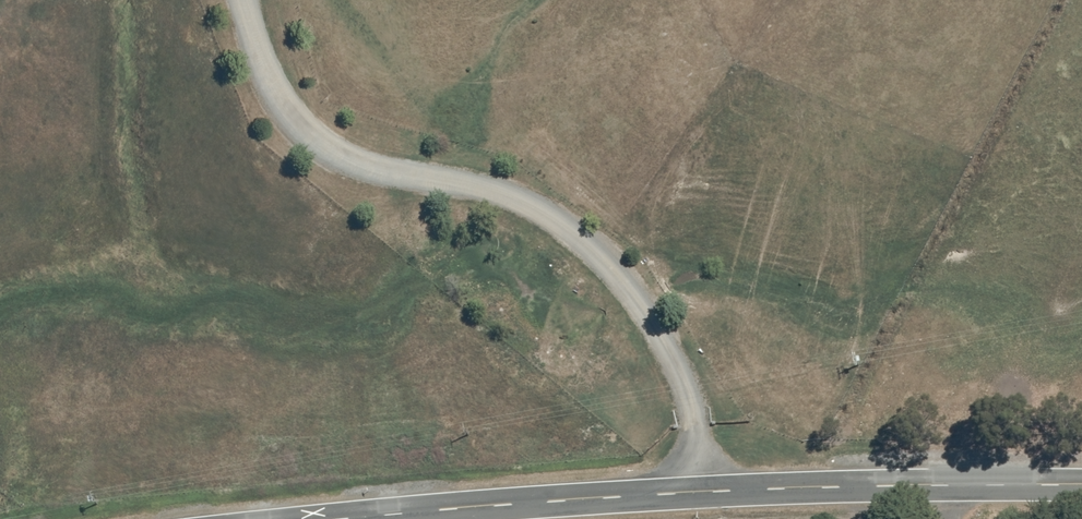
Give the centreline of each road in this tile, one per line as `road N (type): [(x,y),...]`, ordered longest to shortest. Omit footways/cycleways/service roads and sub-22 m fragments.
road 1 (residential): [(243,0),(273,85),(308,133),(360,162),(511,196),(600,254),(685,380),(701,491)]
road 2 (unclassified): [(1081,485),(701,491)]
road 3 (unclassified): [(701,491),(344,518)]

